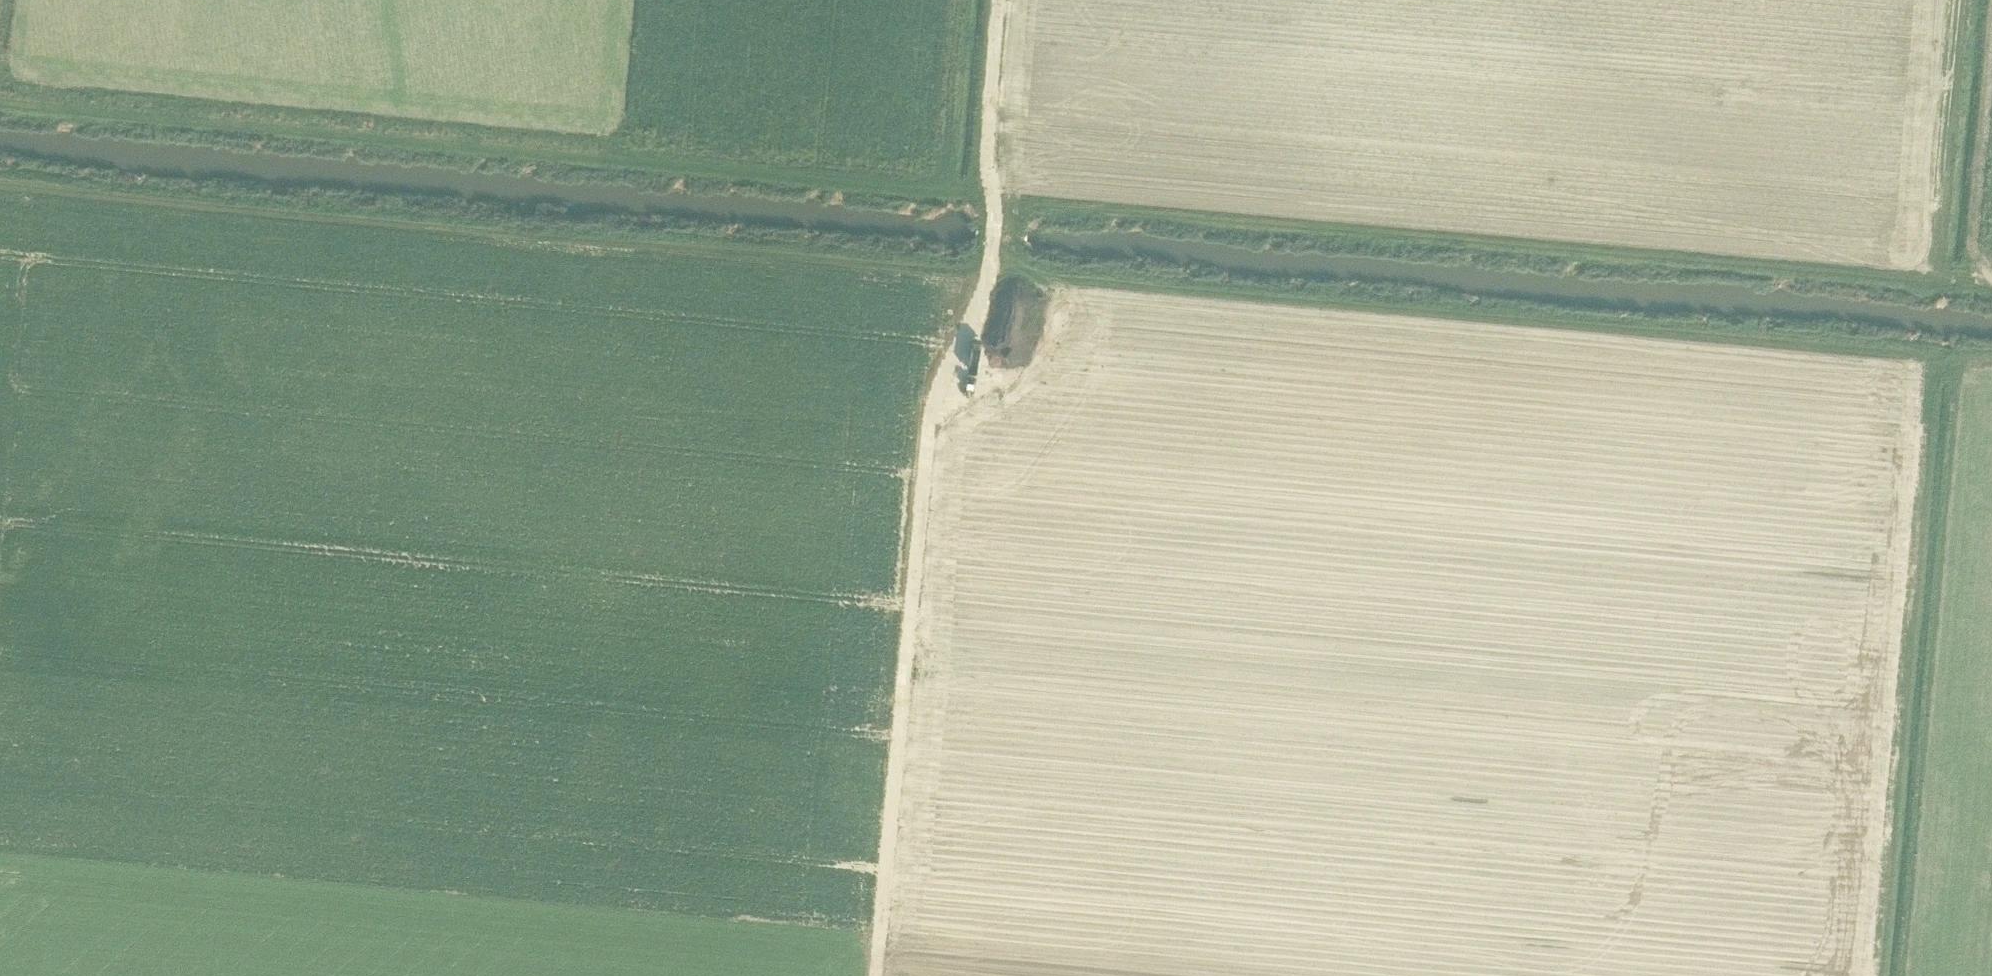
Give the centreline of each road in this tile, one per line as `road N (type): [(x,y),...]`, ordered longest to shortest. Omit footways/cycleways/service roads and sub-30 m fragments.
road 1 (track): [(998,201),(992,267),(928,408),(878,975)]
road 2 (track): [(1000,0),(990,168),(998,201)]

